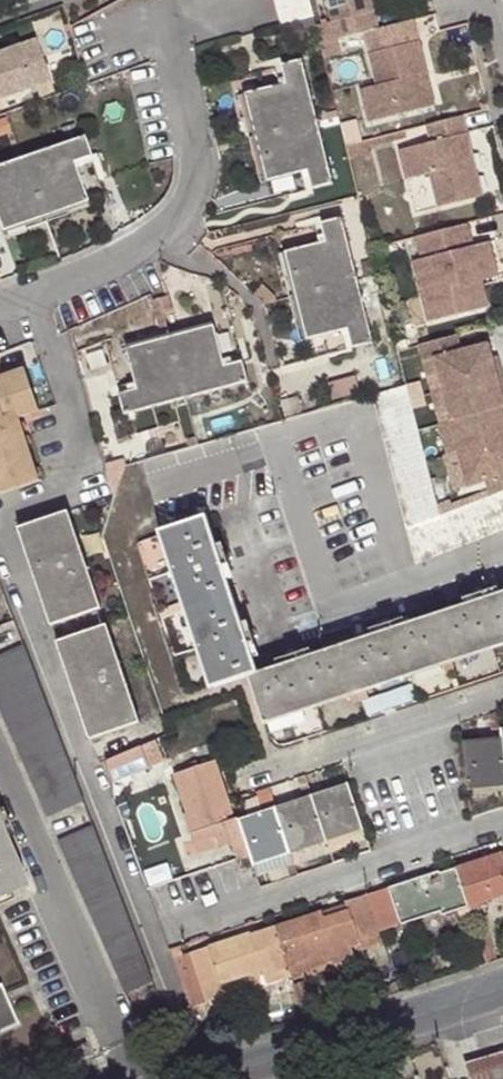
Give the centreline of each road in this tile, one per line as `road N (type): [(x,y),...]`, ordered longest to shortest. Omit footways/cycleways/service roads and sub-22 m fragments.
road 1 (residential): [(0,515),(199,1078)]
road 2 (residential): [(171,0),(198,197),(175,234),(27,297)]
road 3 (residential): [(136,1078),(0,767)]
road 4 (secondary): [(502,981),(199,1078)]
road 5 (residential): [(27,297),(76,440),(64,489),(0,510)]

